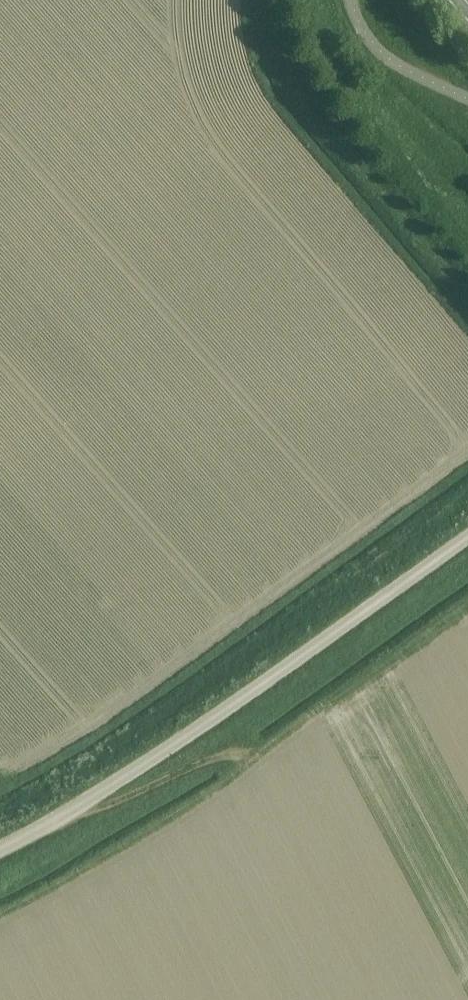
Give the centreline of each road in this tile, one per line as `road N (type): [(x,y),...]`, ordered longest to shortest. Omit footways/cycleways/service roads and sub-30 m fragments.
road 1 (unclassified): [(0,851),(100,795),(467,538)]

